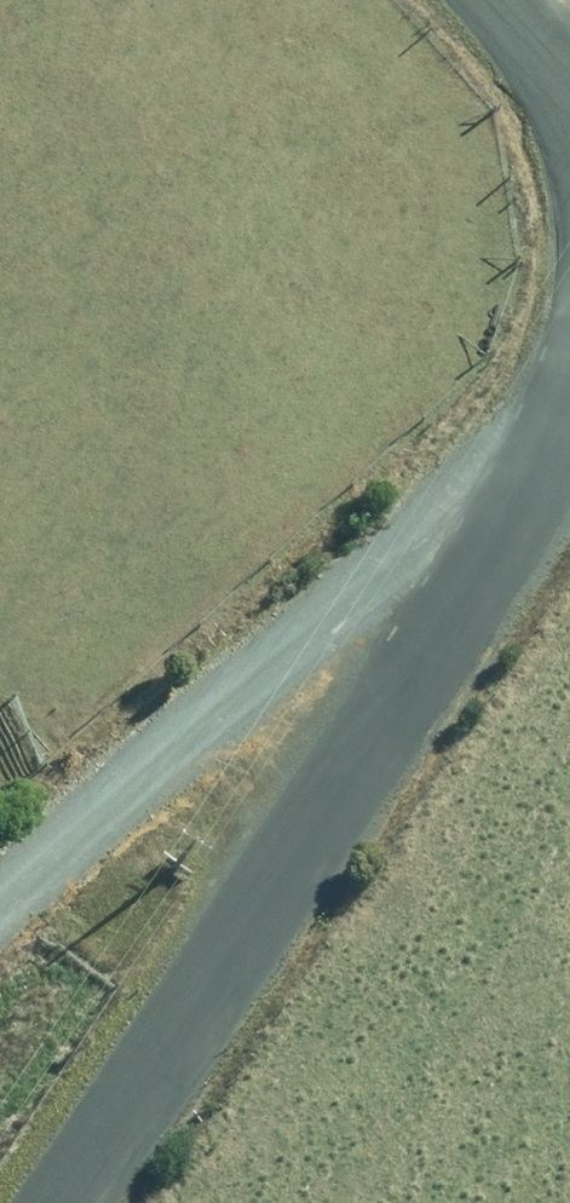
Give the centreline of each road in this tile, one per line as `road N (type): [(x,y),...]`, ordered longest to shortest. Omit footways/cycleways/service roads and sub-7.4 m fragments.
road 1 (unclassified): [(68,1202),(309,815),(496,551)]
road 2 (residential): [(496,551),(164,777),(0,921)]
road 3 (unclassified): [(482,0),(537,74),(569,153)]
road 4 (unclassified): [(496,551),(569,401)]

